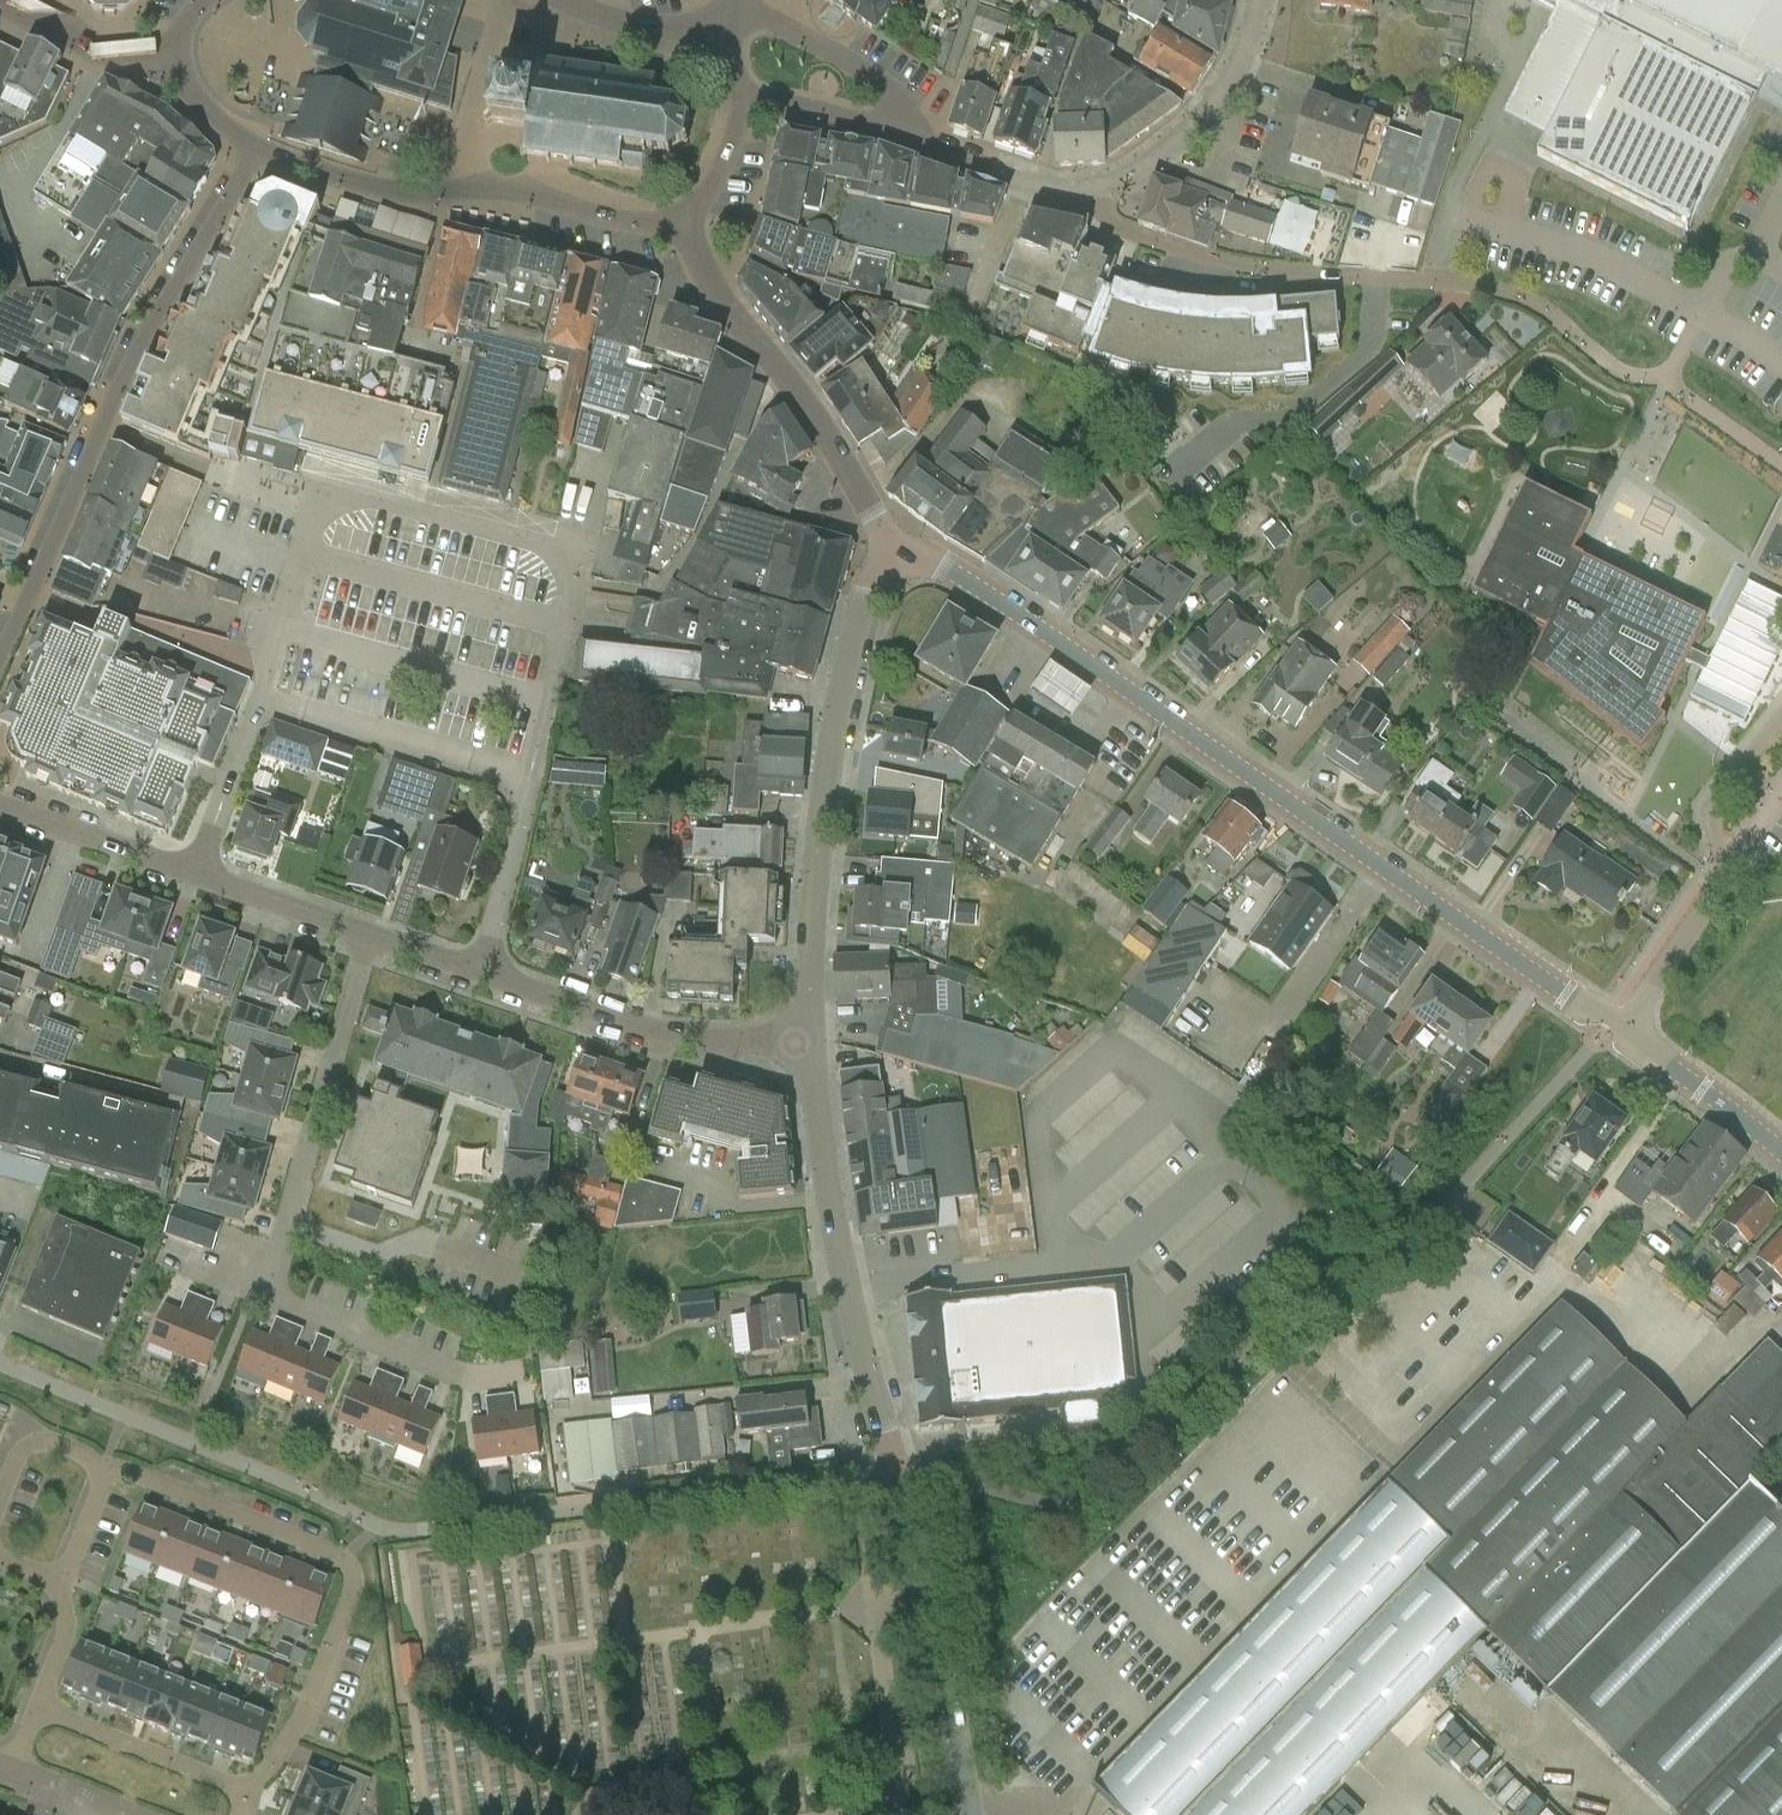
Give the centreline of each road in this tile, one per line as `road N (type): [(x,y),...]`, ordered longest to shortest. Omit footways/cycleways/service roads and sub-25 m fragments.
road 1 (tertiary): [(1614,1025),(1019,617),(898,550)]
road 2 (tertiary): [(971,1814),(928,1600),(847,1287),(805,1042)]
road 3 (residential): [(1781,465),(1669,383),(1611,365),(1537,306),(1507,293),(1209,258),(1114,222),(1089,190)]
road 4 (residential): [(518,1372),(472,1376),(258,1291),(289,1220),(371,936)]
road 5 (residential): [(258,148),(148,334),(0,652)]
road 6 (residential): [(105,1467),(345,1558),(354,1579),(297,1725),(251,1787)]
road 7 (tertiary): [(805,1042),(816,864),(837,725),(867,595),(898,550)]
road 8 (residential): [(199,875),(324,488)]
road 9 (tertiary): [(898,550),(795,383),(725,311),(680,222)]
road 10 (residential): [(561,627),(487,974)]
road 11 (unclassified): [(805,1042),(727,1041),(626,1020),(487,974)]
road 12 (residential): [(1614,1025),(1657,978),(1781,799)]
road 13 (residential): [(1089,190),(1161,156),(1217,101),(1245,53),(1258,0)]
road 14 (tertiary): [(443,192),(518,189),(612,221),(680,222)]
road 15 (residential): [(37,1710),(251,1787)]
road 16 (residential): [(732,2),(873,77),(899,108),(899,132)]
road 17 (tertiary): [(1781,1154),(1614,1025)]
road 18 (unclassified): [(199,875),(0,809)]
road 19 (residential): [(899,132),(1031,184),(1089,190)]
road 20 (residential): [(443,192),(496,0)]
road 21 (tertiary): [(258,148),(393,192),(443,192)]
road 22 (tertiary): [(0,3),(100,56),(177,53)]
road 23 (unclassified): [(371,936),(199,875)]
road 24 (tertiary): [(720,39),(618,24),(561,0)]
road 25 (residential): [(745,99),(899,132)]
road 26 (residential): [(0,1502),(19,1451),(40,1439),(105,1467)]
road 27 (tertiary): [(680,222),(714,189),(745,99)]
road 28 (residential): [(37,1710),(70,1634),(64,1577)]
road 29 (tertiary): [(177,53),(187,92),(258,148)]
road 30 (unclassified): [(487,974),(371,936)]
road 31 (residential): [(123,1814),(11,1770)]

